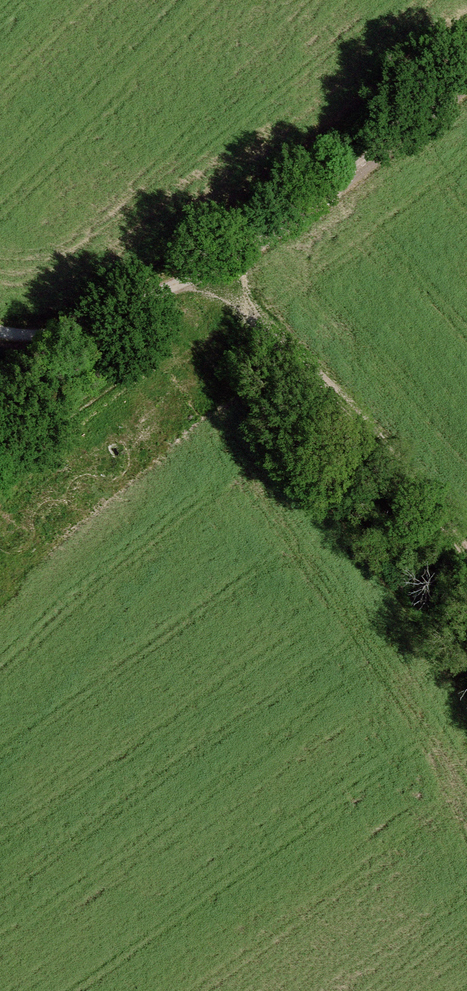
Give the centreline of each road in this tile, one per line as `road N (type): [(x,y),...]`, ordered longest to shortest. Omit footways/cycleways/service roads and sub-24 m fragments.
road 1 (track): [(189,303),(466,678)]
road 2 (track): [(466,563),(326,389),(244,325),(189,303)]
road 3 (track): [(466,89),(305,215),(176,284)]
road 4 (track): [(0,455),(189,303)]
road 5 (track): [(176,284),(66,331),(0,330)]

